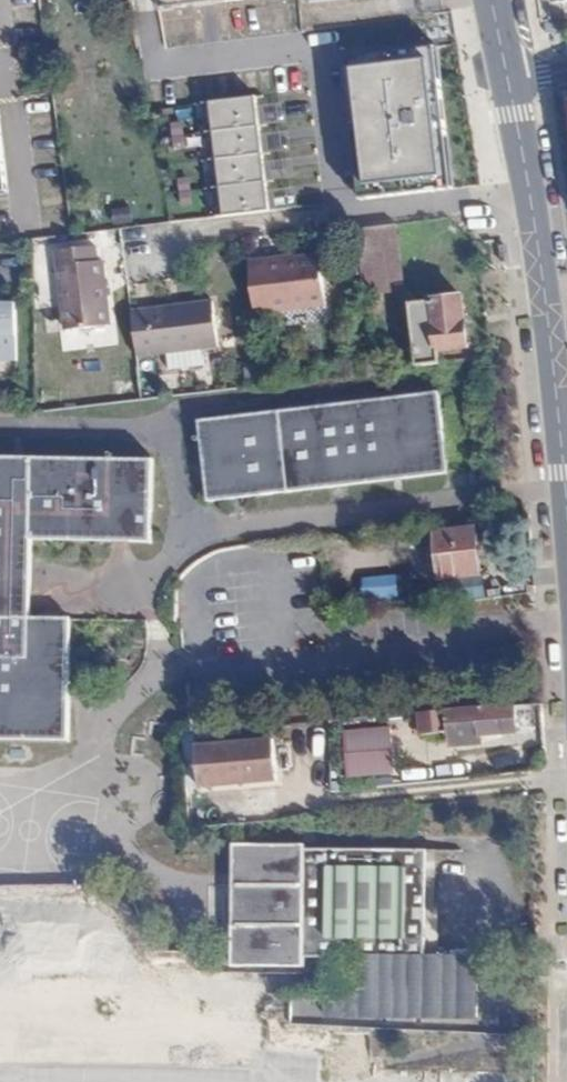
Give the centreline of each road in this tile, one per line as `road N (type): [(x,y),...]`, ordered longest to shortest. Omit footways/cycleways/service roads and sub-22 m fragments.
road 1 (secondary): [(509,81),(551,333),(566,504)]

